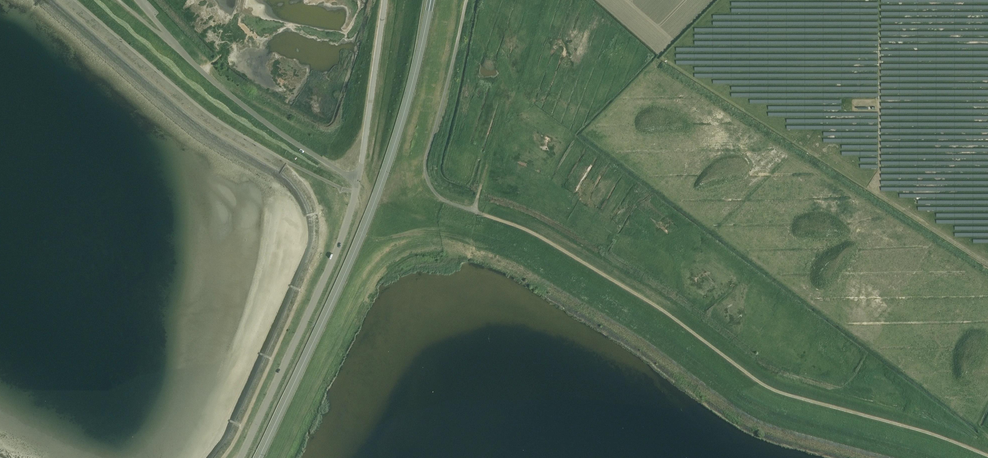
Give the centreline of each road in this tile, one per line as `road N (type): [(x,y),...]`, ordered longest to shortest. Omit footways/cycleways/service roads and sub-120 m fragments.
road 1 (track): [(482,214),(536,235),(656,307),(772,390),(987,456)]
road 2 (trunk): [(259,457),(379,191),(430,0)]
road 3 (unclassified): [(240,457),(330,267),(357,182)]
road 4 (unclassified): [(357,182),(231,97),(137,0)]
road 5 (unclassified): [(482,214),(445,201),(424,167),(467,0)]
road 6 (unclassified): [(357,182),(385,0)]

